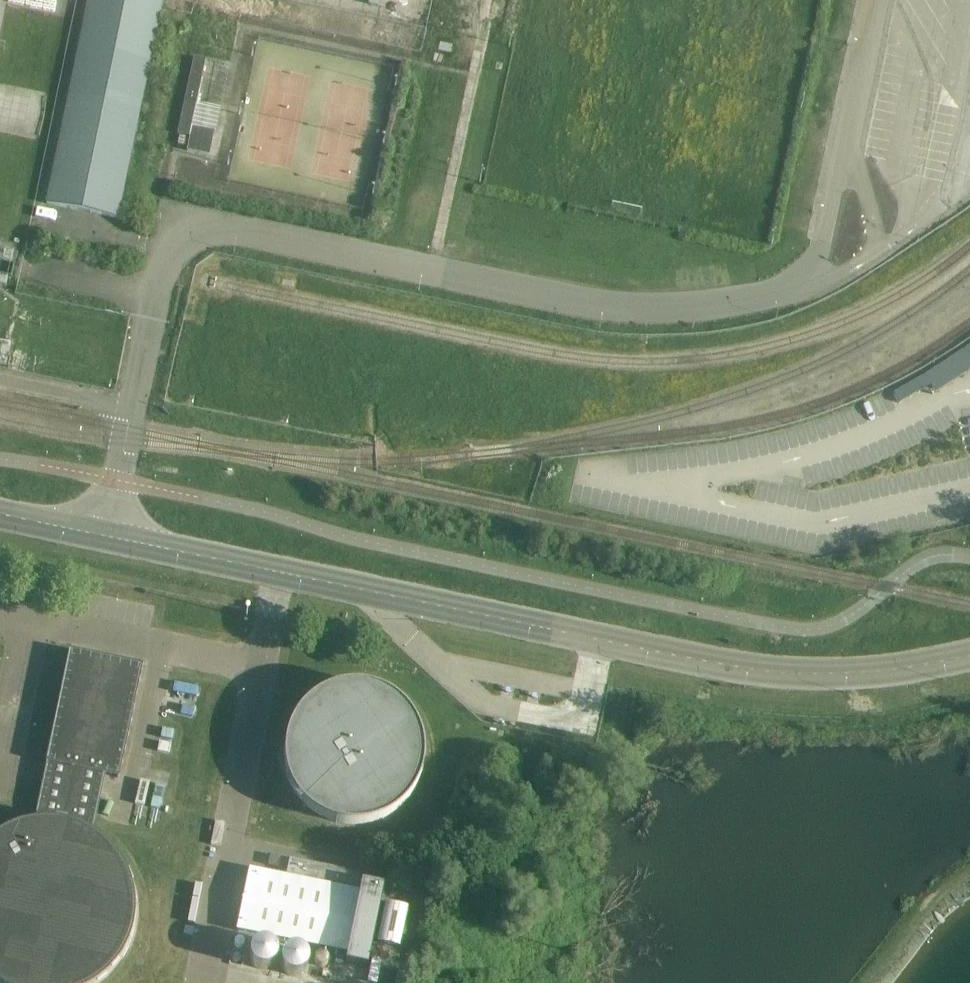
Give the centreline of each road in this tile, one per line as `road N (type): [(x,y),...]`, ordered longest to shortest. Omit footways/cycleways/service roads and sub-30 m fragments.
road 1 (tertiary): [(969,657),(865,674),(742,669),(0,514)]

